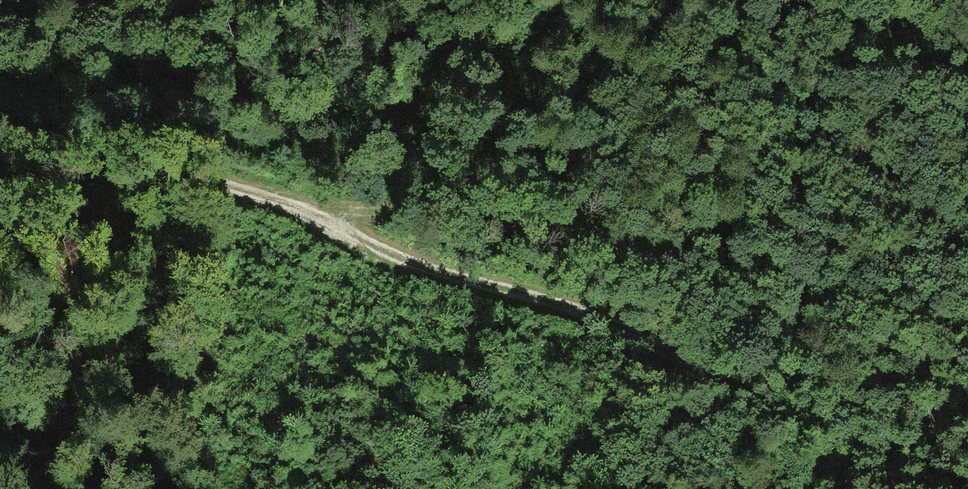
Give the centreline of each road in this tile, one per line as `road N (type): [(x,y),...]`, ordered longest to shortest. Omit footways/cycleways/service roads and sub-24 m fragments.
road 1 (track): [(0,120),(331,220),(424,214),(629,248),(967,333)]
road 2 (track): [(331,220),(393,256),(511,283),(637,334),(931,488)]

